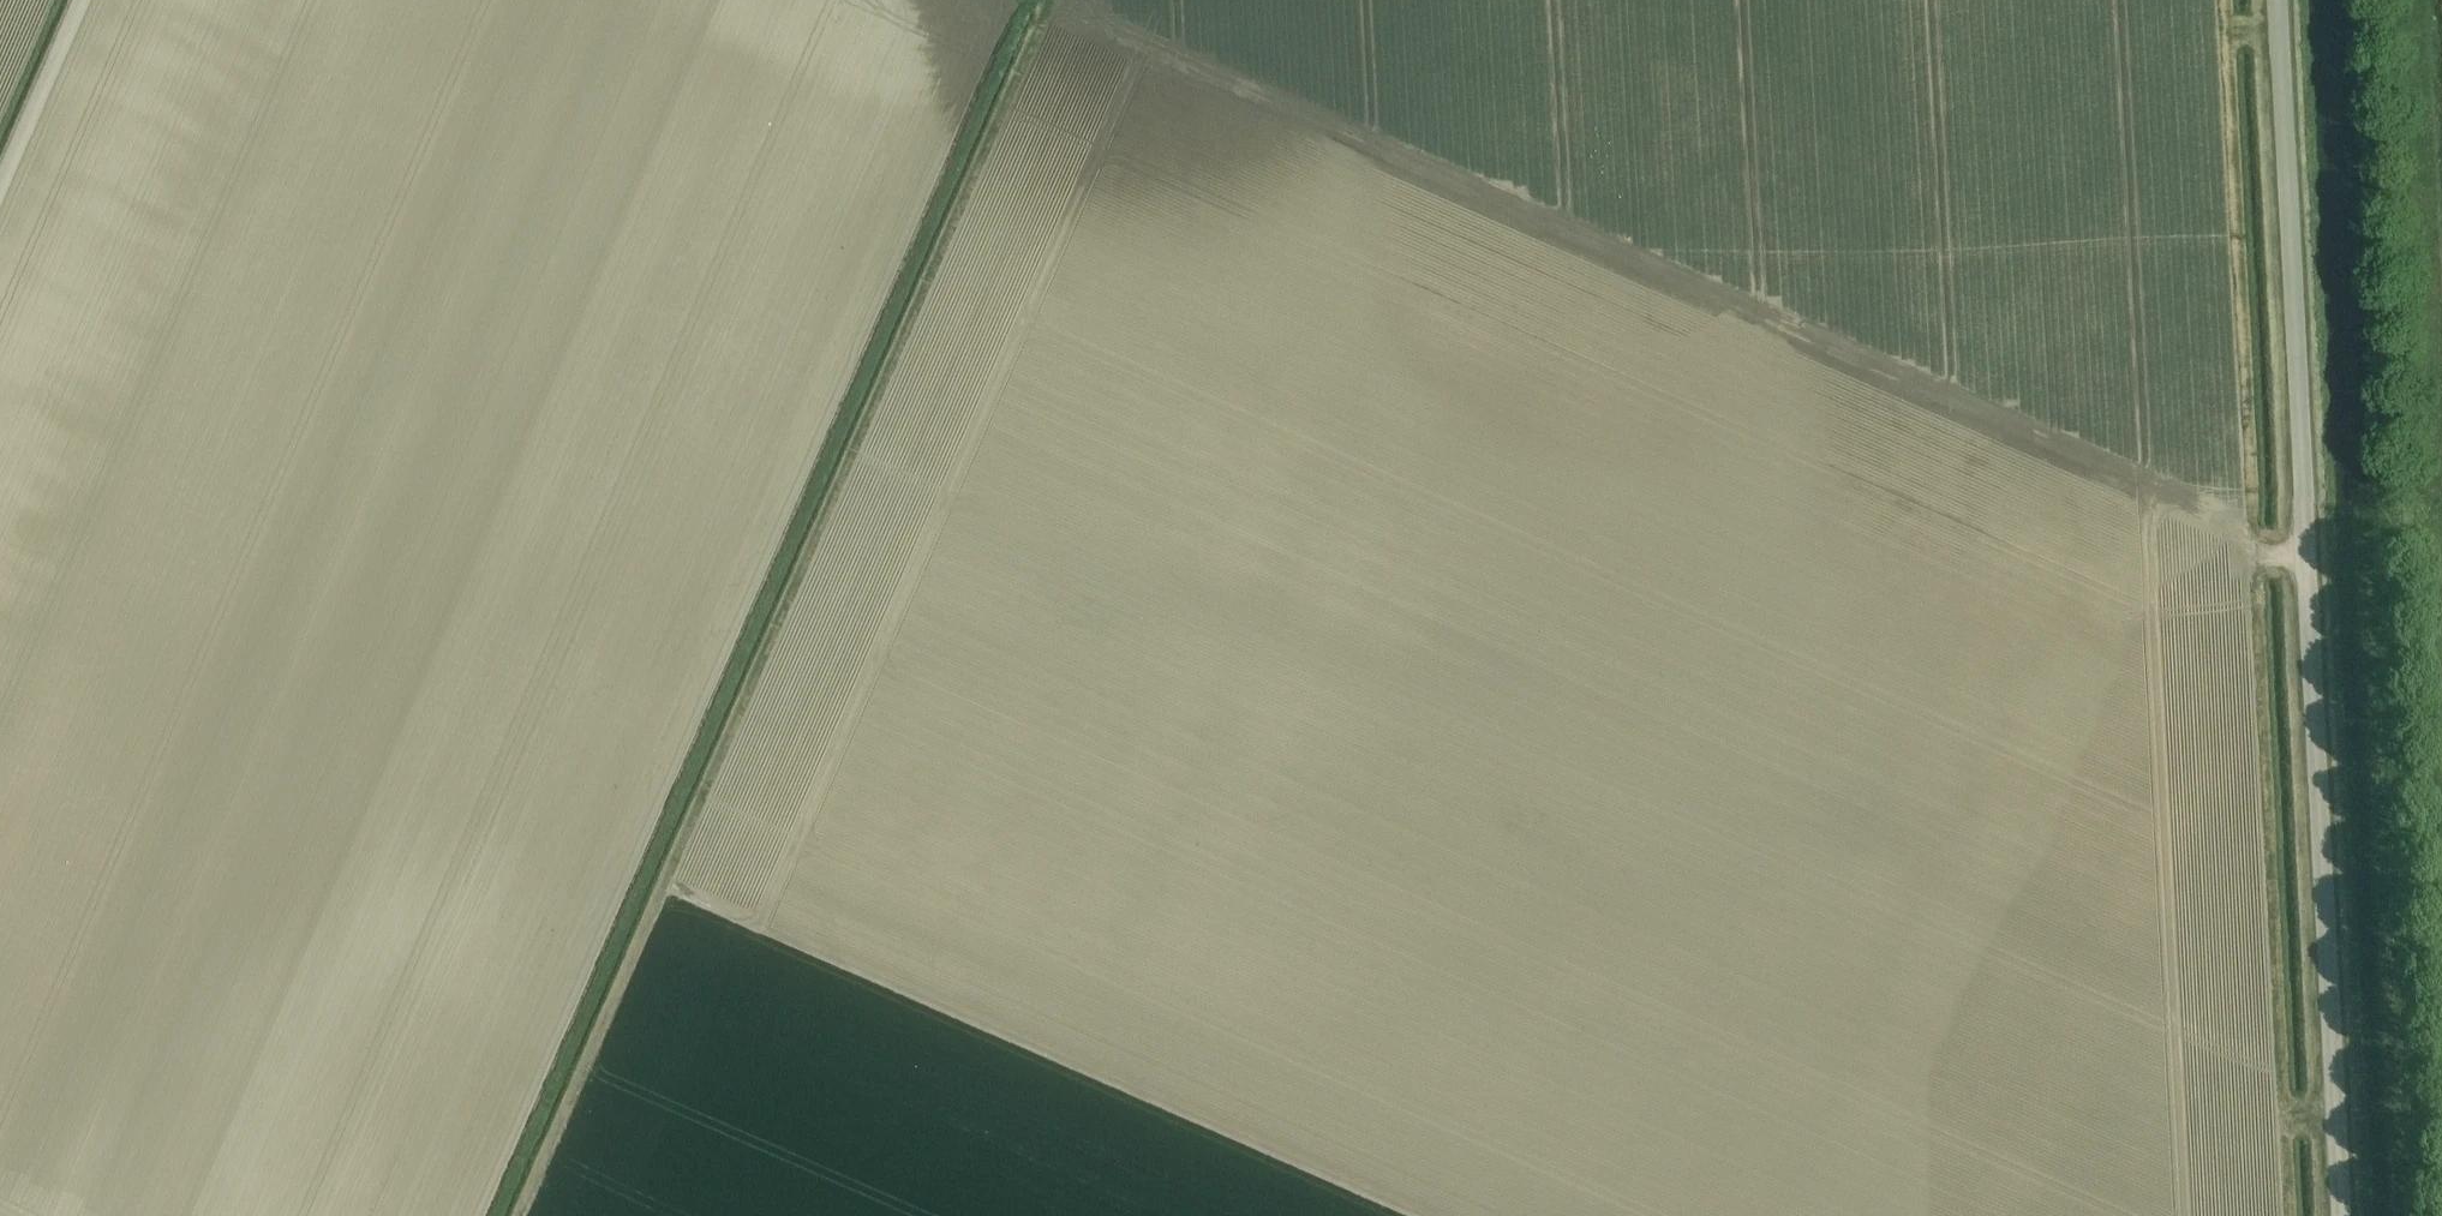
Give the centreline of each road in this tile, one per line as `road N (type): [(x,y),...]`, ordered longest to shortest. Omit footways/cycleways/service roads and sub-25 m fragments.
road 1 (unclassified): [(2342,1215),(2277,0)]
road 2 (track): [(0,179),(78,0)]

